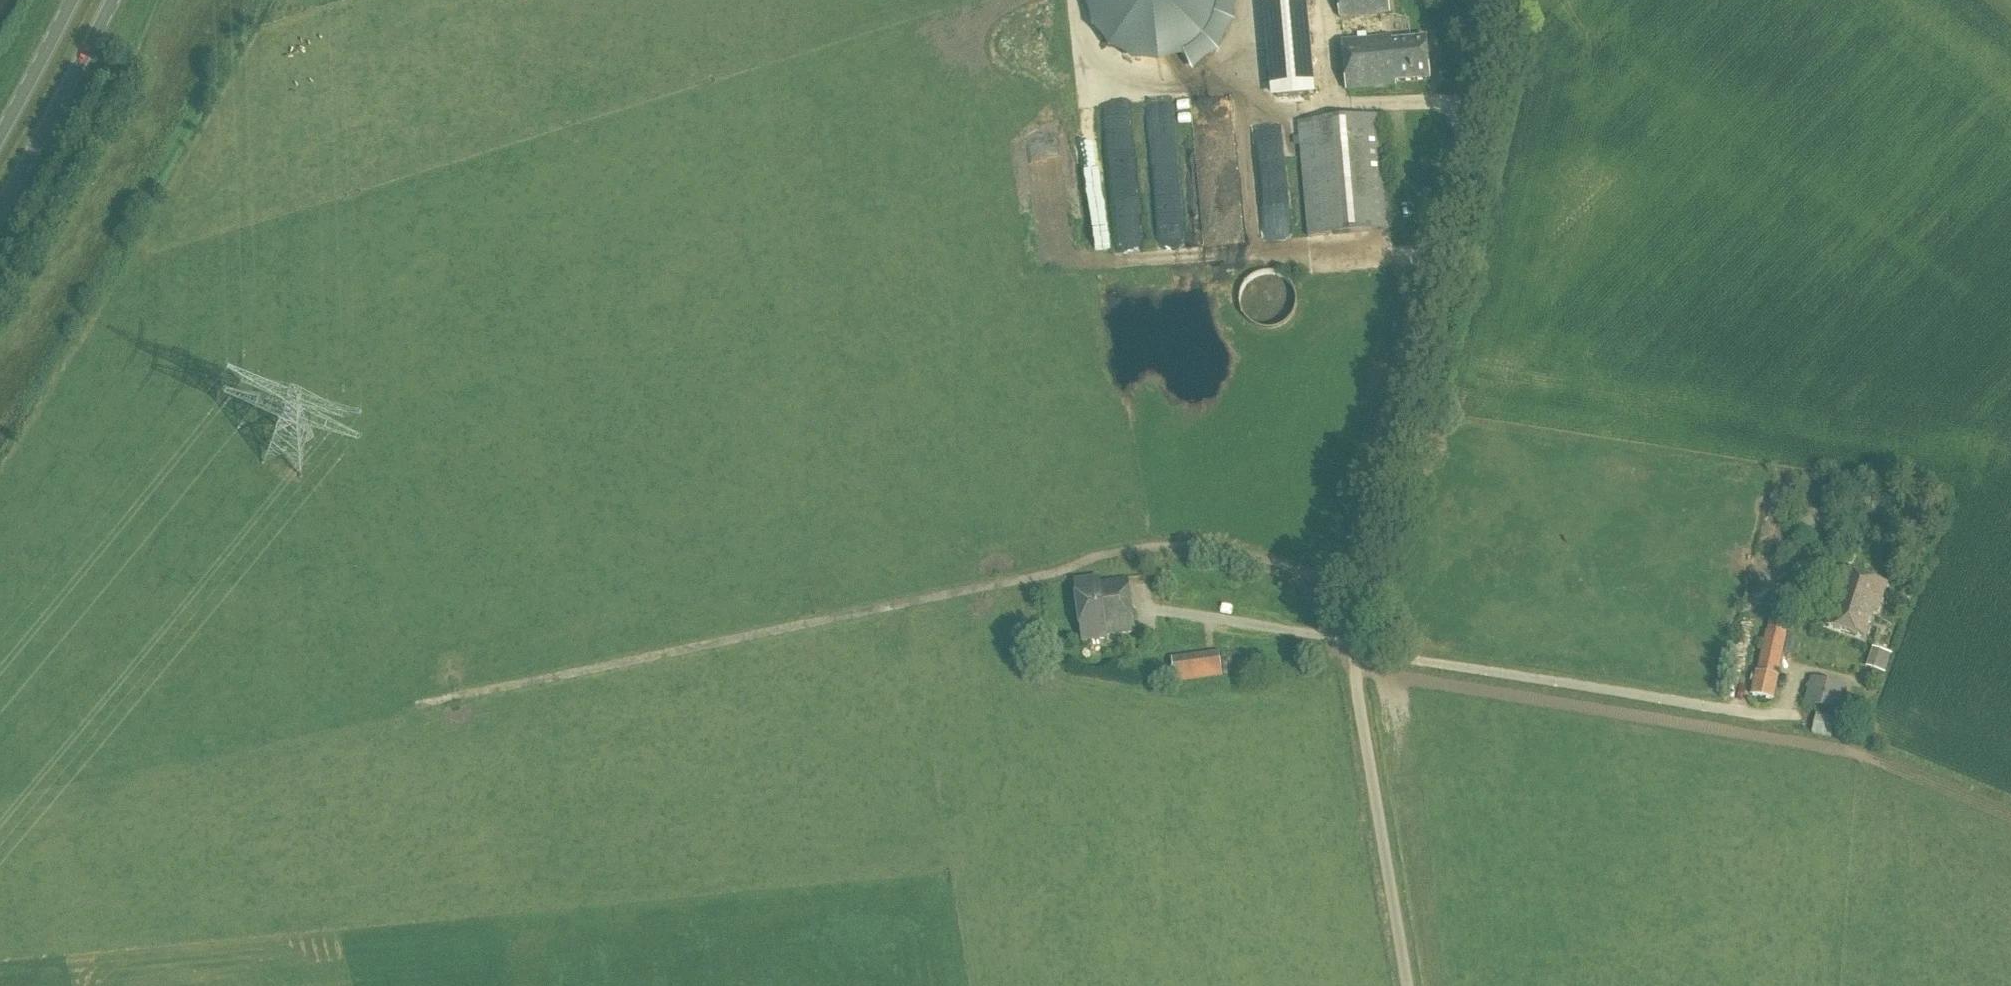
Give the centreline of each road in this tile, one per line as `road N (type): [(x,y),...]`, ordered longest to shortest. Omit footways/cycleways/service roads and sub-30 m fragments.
road 1 (unclassified): [(1407,985),(1354,651),(1489,97),(1495,27),(1485,0)]
road 2 (primary): [(0,211),(114,0)]
road 3 (primary): [(73,0),(0,139)]

